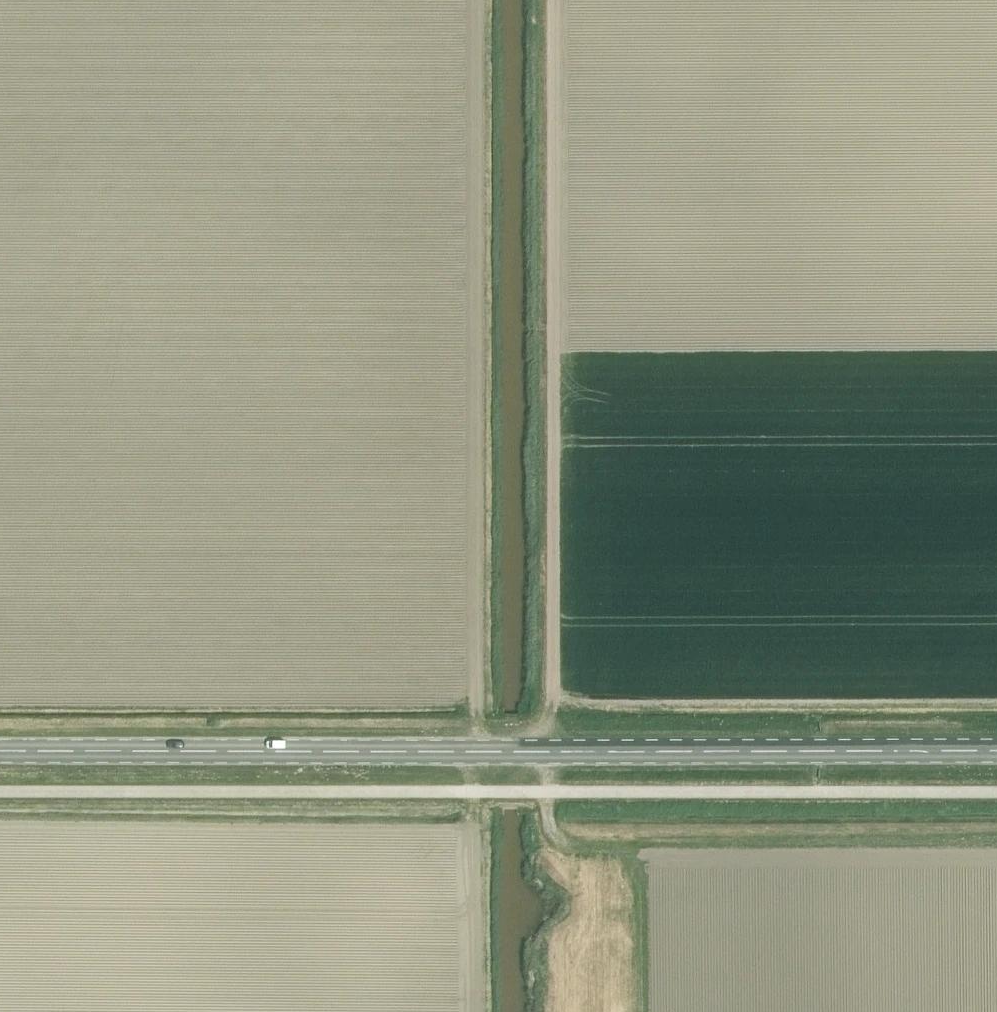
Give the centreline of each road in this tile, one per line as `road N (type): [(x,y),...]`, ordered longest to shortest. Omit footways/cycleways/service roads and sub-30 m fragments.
road 1 (secondary): [(996,752),(0,752)]

